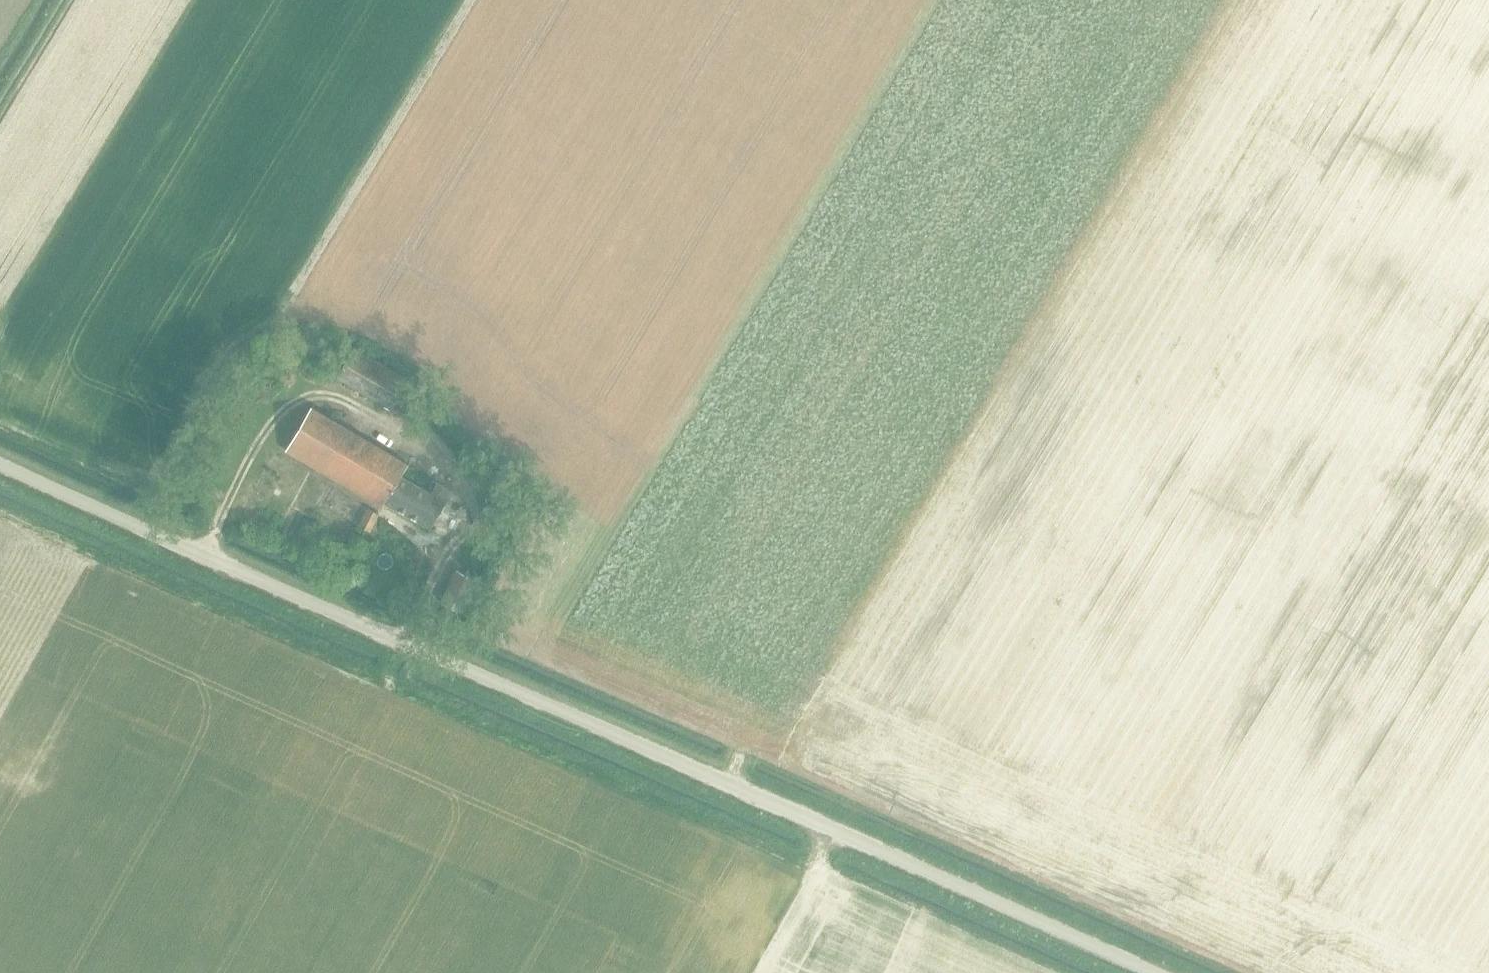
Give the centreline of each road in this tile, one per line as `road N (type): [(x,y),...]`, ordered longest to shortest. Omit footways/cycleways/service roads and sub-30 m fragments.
road 1 (unclassified): [(1150,972),(0,462)]
road 2 (track): [(0,114),(69,0)]

